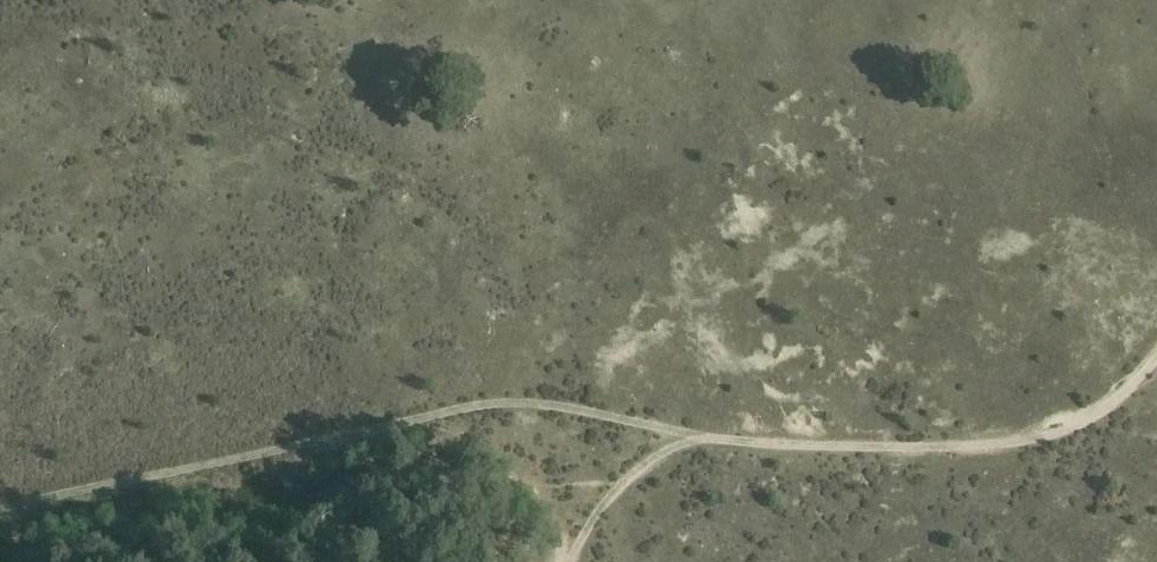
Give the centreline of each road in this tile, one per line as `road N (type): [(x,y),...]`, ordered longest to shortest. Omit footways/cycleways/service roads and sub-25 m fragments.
road 1 (track): [(698,436),(503,402),(0,507)]
road 2 (track): [(1156,352),(1104,414),(1013,441),(804,448),(698,436)]
road 3 (track): [(698,436),(627,477),(593,514),(569,561)]

